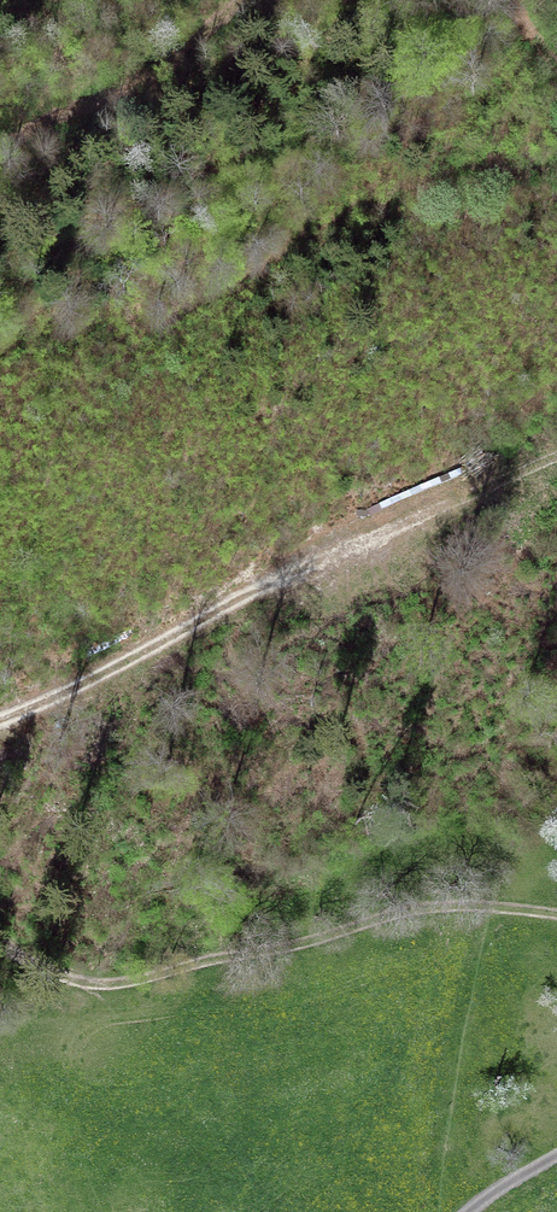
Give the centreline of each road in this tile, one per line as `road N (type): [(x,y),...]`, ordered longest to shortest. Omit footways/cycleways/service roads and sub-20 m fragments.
road 1 (track): [(0,720),(372,531),(556,456)]
road 2 (track): [(0,942),(55,975),(122,981),(304,943),(394,912),(491,906)]
road 3 (track): [(241,0),(146,78),(60,114),(0,152)]

